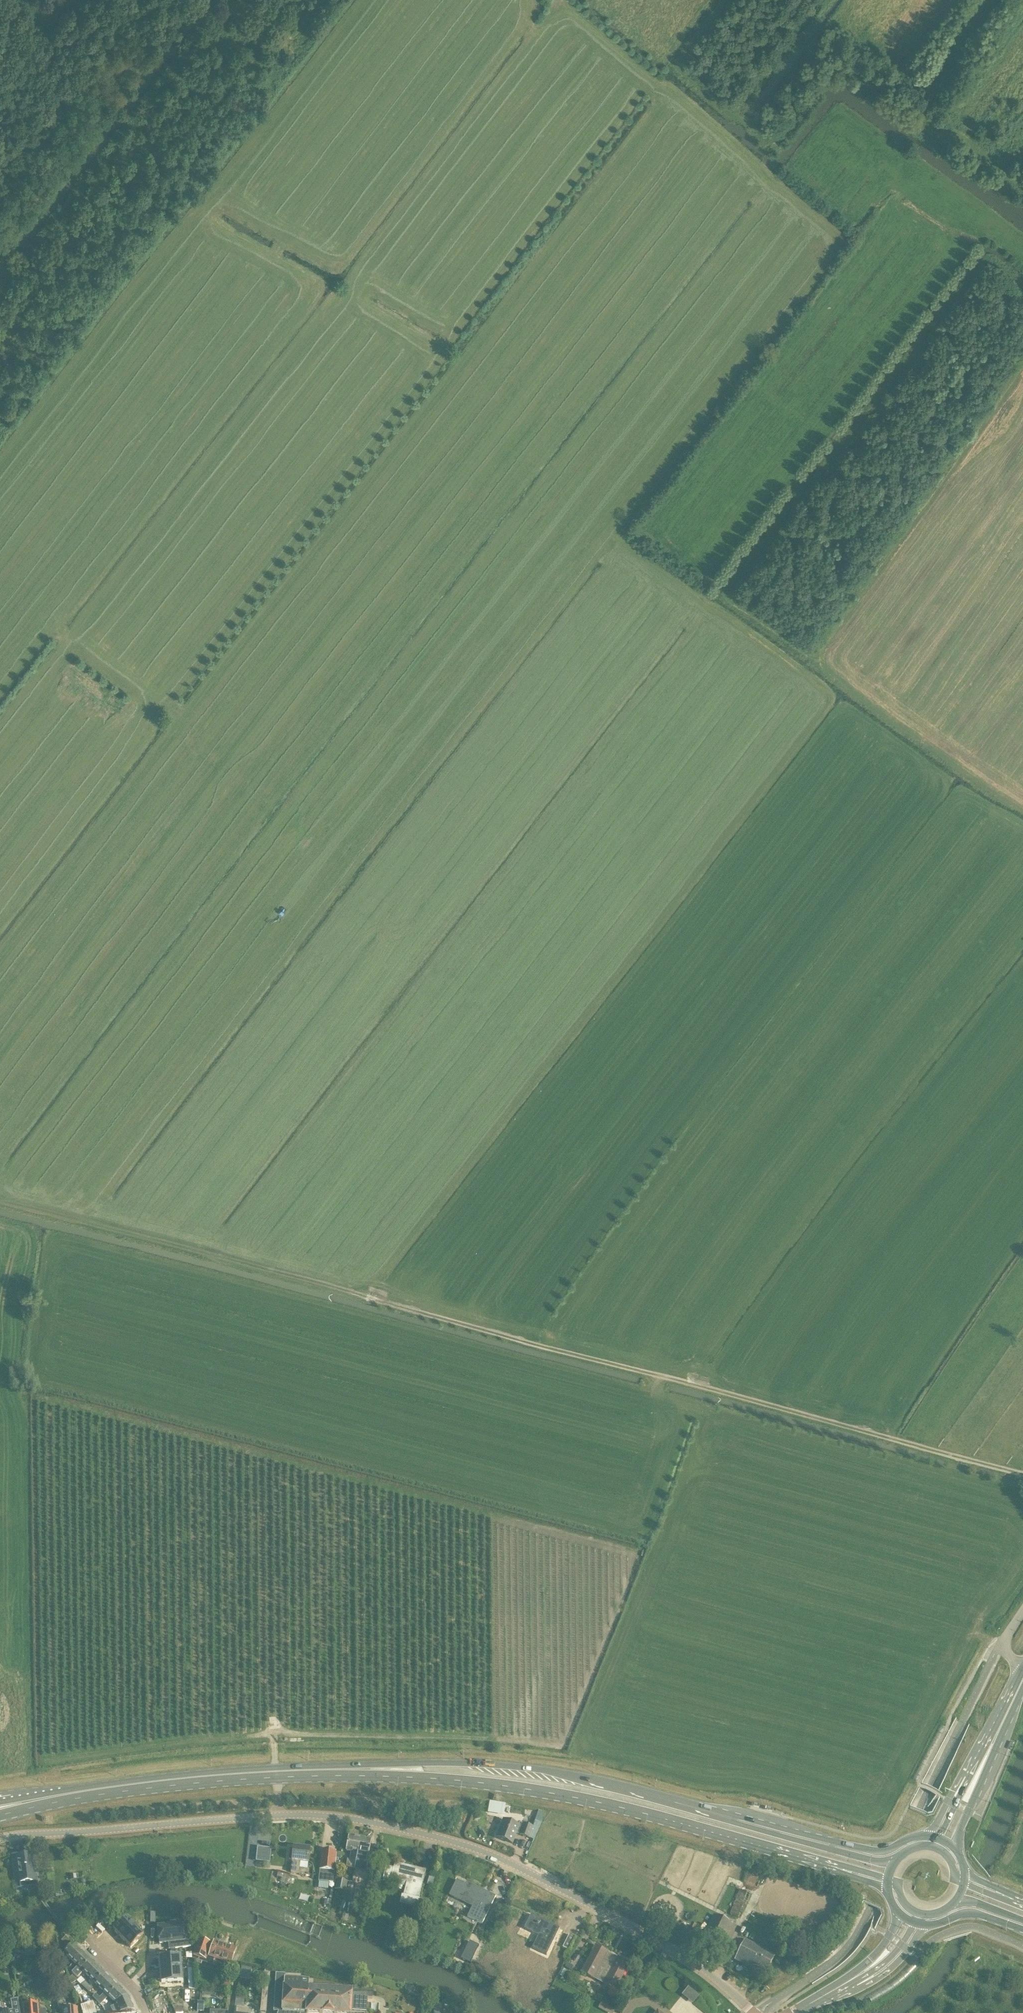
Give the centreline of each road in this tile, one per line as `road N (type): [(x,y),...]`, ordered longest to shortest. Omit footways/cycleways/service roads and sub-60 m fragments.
road 1 (track): [(1022,1475),(0,1202)]
road 2 (unclassified): [(754,2012),(697,1963),(513,1864),(386,1825),(277,1816),(0,1838)]
road 3 (primary): [(377,1770),(620,1806),(835,1867)]
road 4 (primary): [(377,1770),(164,1782),(8,1805)]
road 5 (primary): [(682,1804),(500,1766),(435,1762),(377,1770)]
road 6 (primary): [(929,1836),(872,1851),(682,1804)]
road 7 (primary): [(895,1860),(856,1856),(682,1804)]

